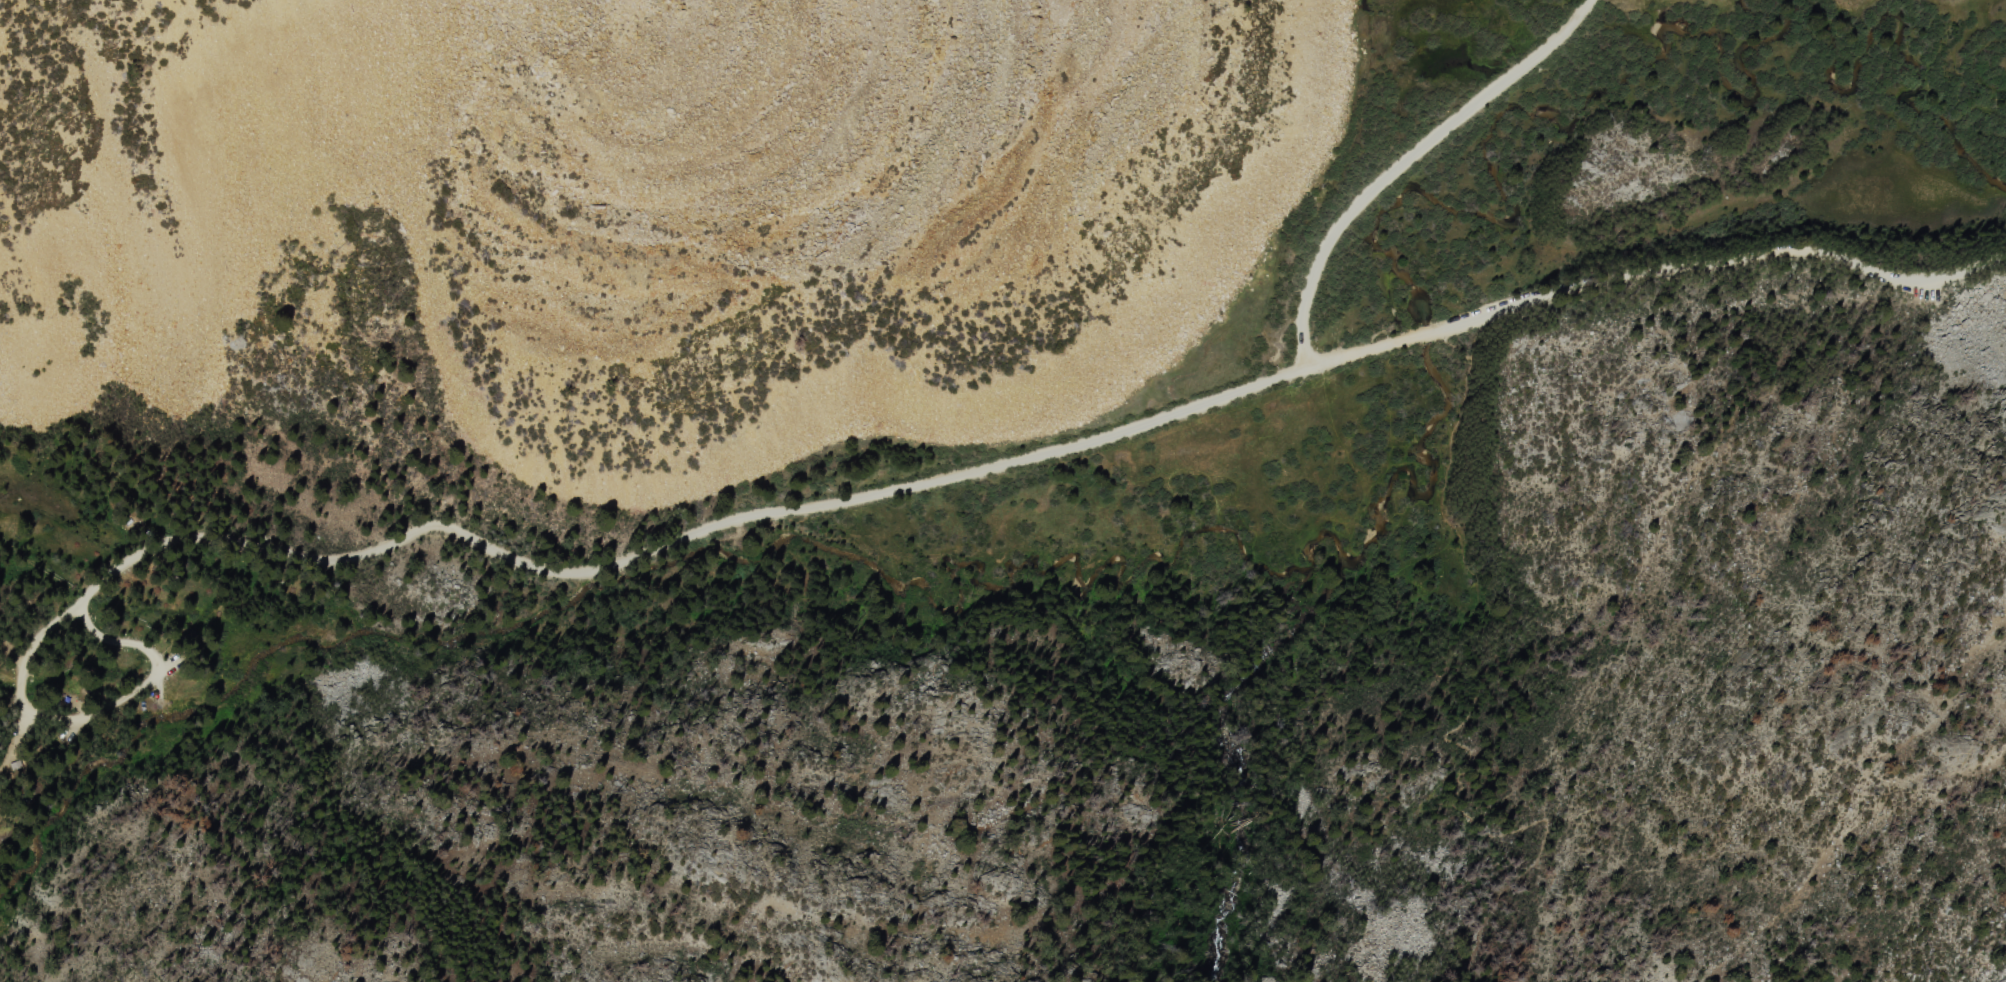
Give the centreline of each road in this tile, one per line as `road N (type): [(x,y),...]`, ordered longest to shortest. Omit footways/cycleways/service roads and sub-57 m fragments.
road 1 (residential): [(79,610),(149,549),(192,535),(330,563),(441,528),(560,579),(616,567),(743,518),(856,501),(1096,445),(1547,293),(1792,251),(1919,282),(1955,276),(2005,252)]

